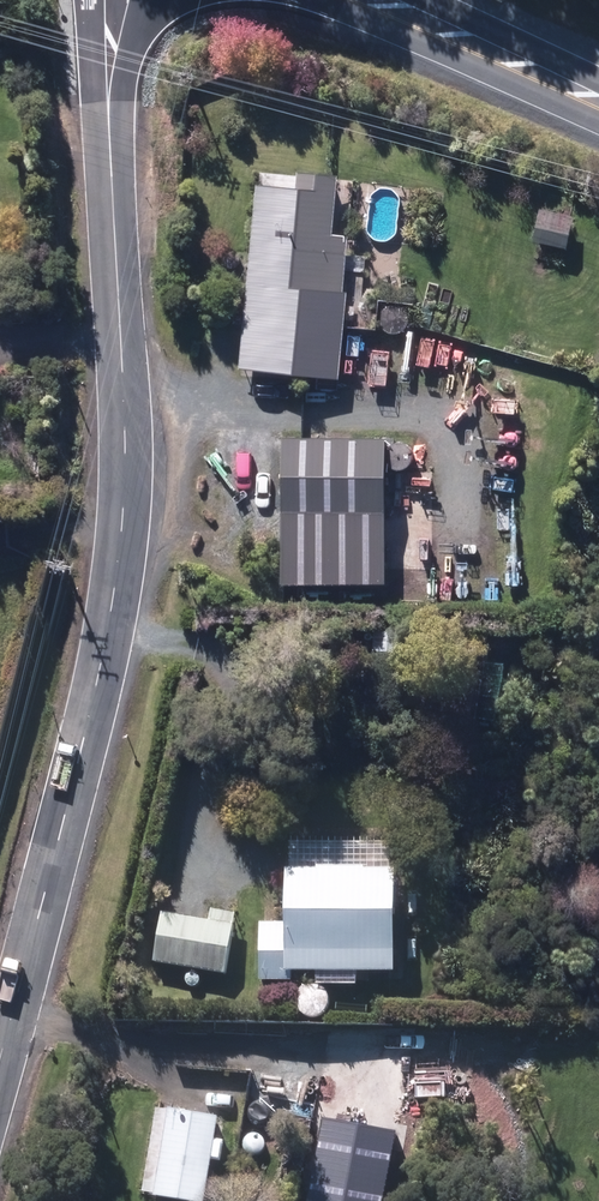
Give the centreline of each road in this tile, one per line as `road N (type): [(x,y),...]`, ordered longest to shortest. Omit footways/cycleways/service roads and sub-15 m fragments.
road 1 (unclassified): [(0,1053),(106,650),(123,495),(106,0)]
road 2 (secondary): [(347,0),(598,109)]

